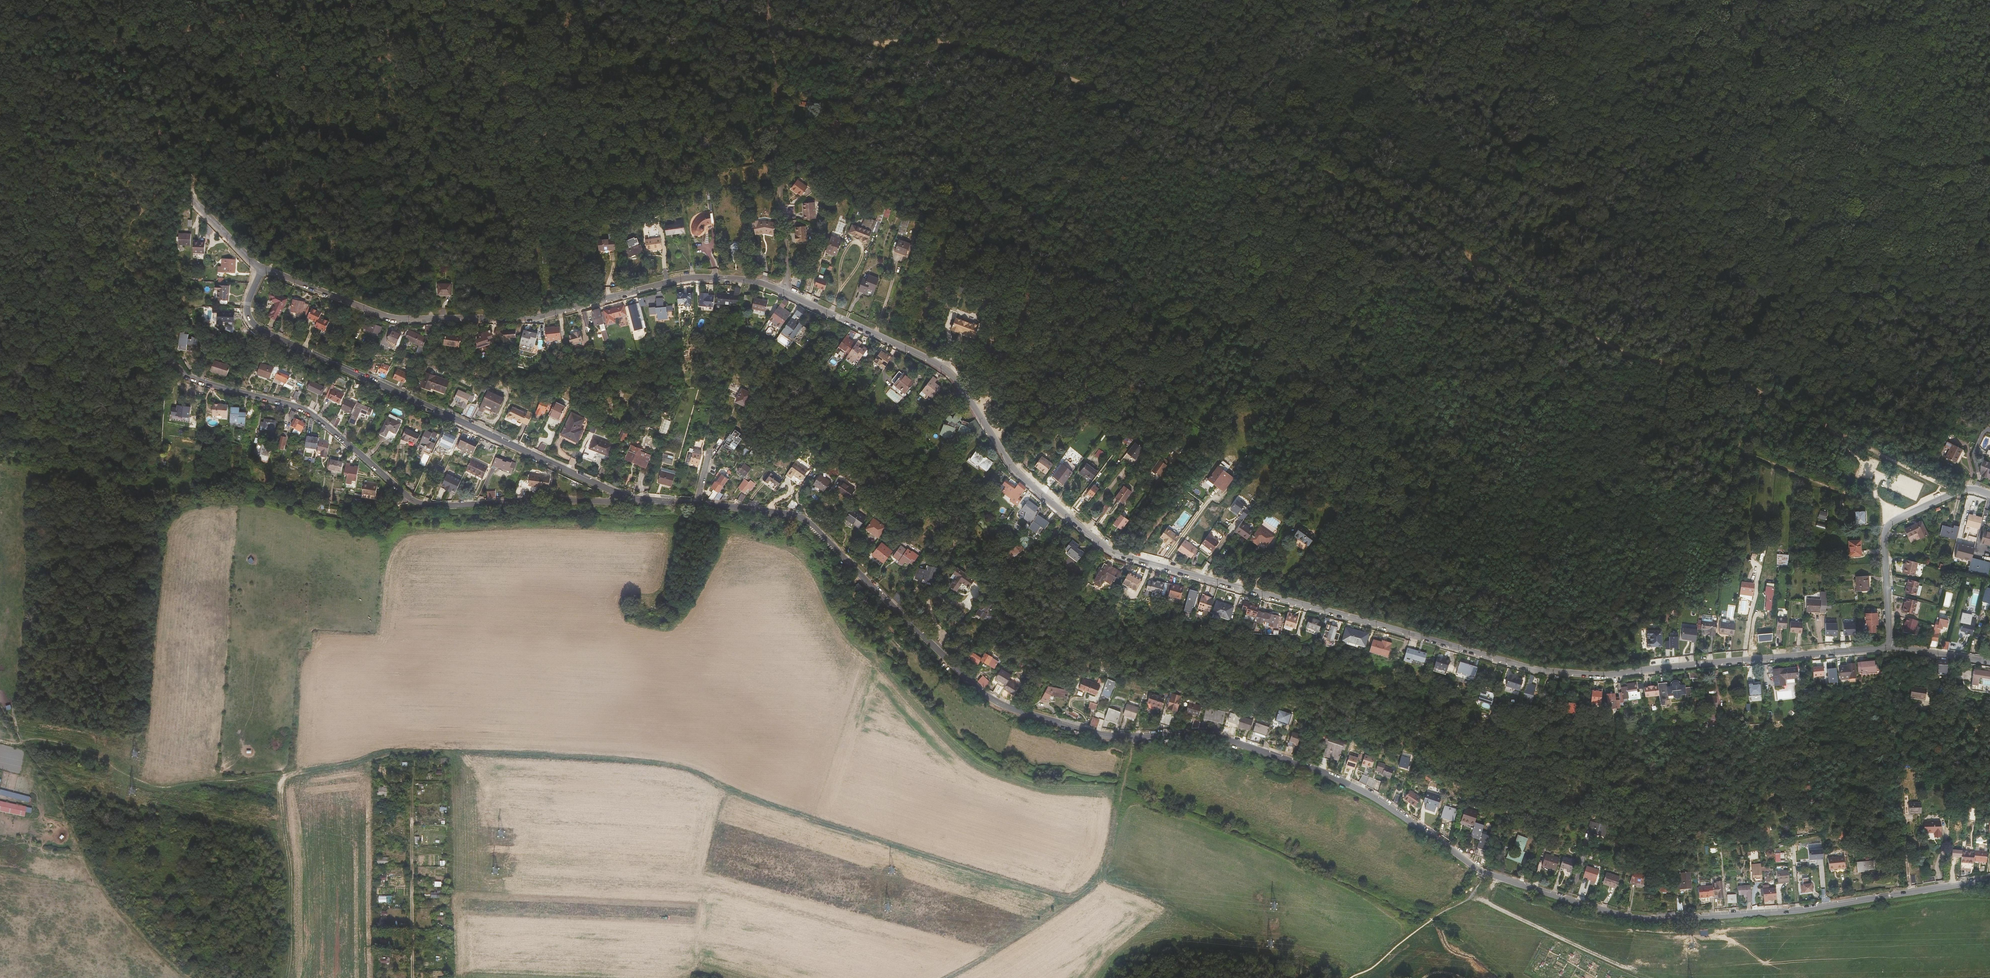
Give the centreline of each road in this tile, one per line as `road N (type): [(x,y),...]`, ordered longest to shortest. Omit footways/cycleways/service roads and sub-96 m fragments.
road 1 (residential): [(261,271),(399,319),(537,317),(688,278),(786,291),(943,367),(1029,479),(1110,550),(1544,673),(1610,675),(1889,647)]
road 2 (residential): [(1989,880),(1797,911),(1655,920),(1602,910),(1483,873),(1326,773),(1221,738),(1112,736),(996,701),(803,518),(618,494)]
road 3 (track): [(1071,903),(746,800),(675,764),(455,757),(288,774)]
road 4 (track): [(1274,0),(1357,43),(1387,27),(1471,42),(1637,100),(1686,189),(1829,273),(1880,273),(1929,247)]
road 5 (track): [(1265,352),(1191,334),(1150,313),(1126,268),(1102,257),(1056,212),(972,172),(913,119),(891,82),(883,43)]
road 6 (residential): [(618,494),(609,502),(428,506),(300,407),(193,377)]
road 7 (residential): [(618,494),(254,326),(246,306),(261,271)]
road 8 (track): [(883,43),(978,46),(1086,84),(1191,138),(1287,154)]
road 9 (track): [(1287,154),(1404,208),(1557,319),(1632,358)]
road 10 (track): [(1632,358),(1732,377),(1960,491)]
road 11 (track): [(1989,155),(1918,160),(1813,95),(1690,0)]
road 12 (track): [(1702,0),(1921,144),(1989,137)]
road 13 (track): [(953,977),(1094,886),(1110,855),(1140,736)]
road 14 (track): [(1906,0),(1828,58),(1742,215)]
road 15 (track): [(1529,408),(1466,378),(1295,365),(1265,352)]
road 16 (track): [(201,209),(177,150),(131,97),(82,2)]
road 17 (residential): [(1989,493),(1960,491),(1885,531),(1889,647)]
road 18 (track): [(1763,392),(1733,480),(1693,493),(1606,487)]
road 19 (track): [(414,977),(415,761)]
road 20 (track): [(284,977),(281,783),(288,774)]
road 21 (track): [(1653,977),(1472,894)]
road 22 (track): [(749,0),(778,33),(883,43)]
road 23 (track): [(778,33),(778,182)]
road 24 (track): [(1042,284),(980,412)]

